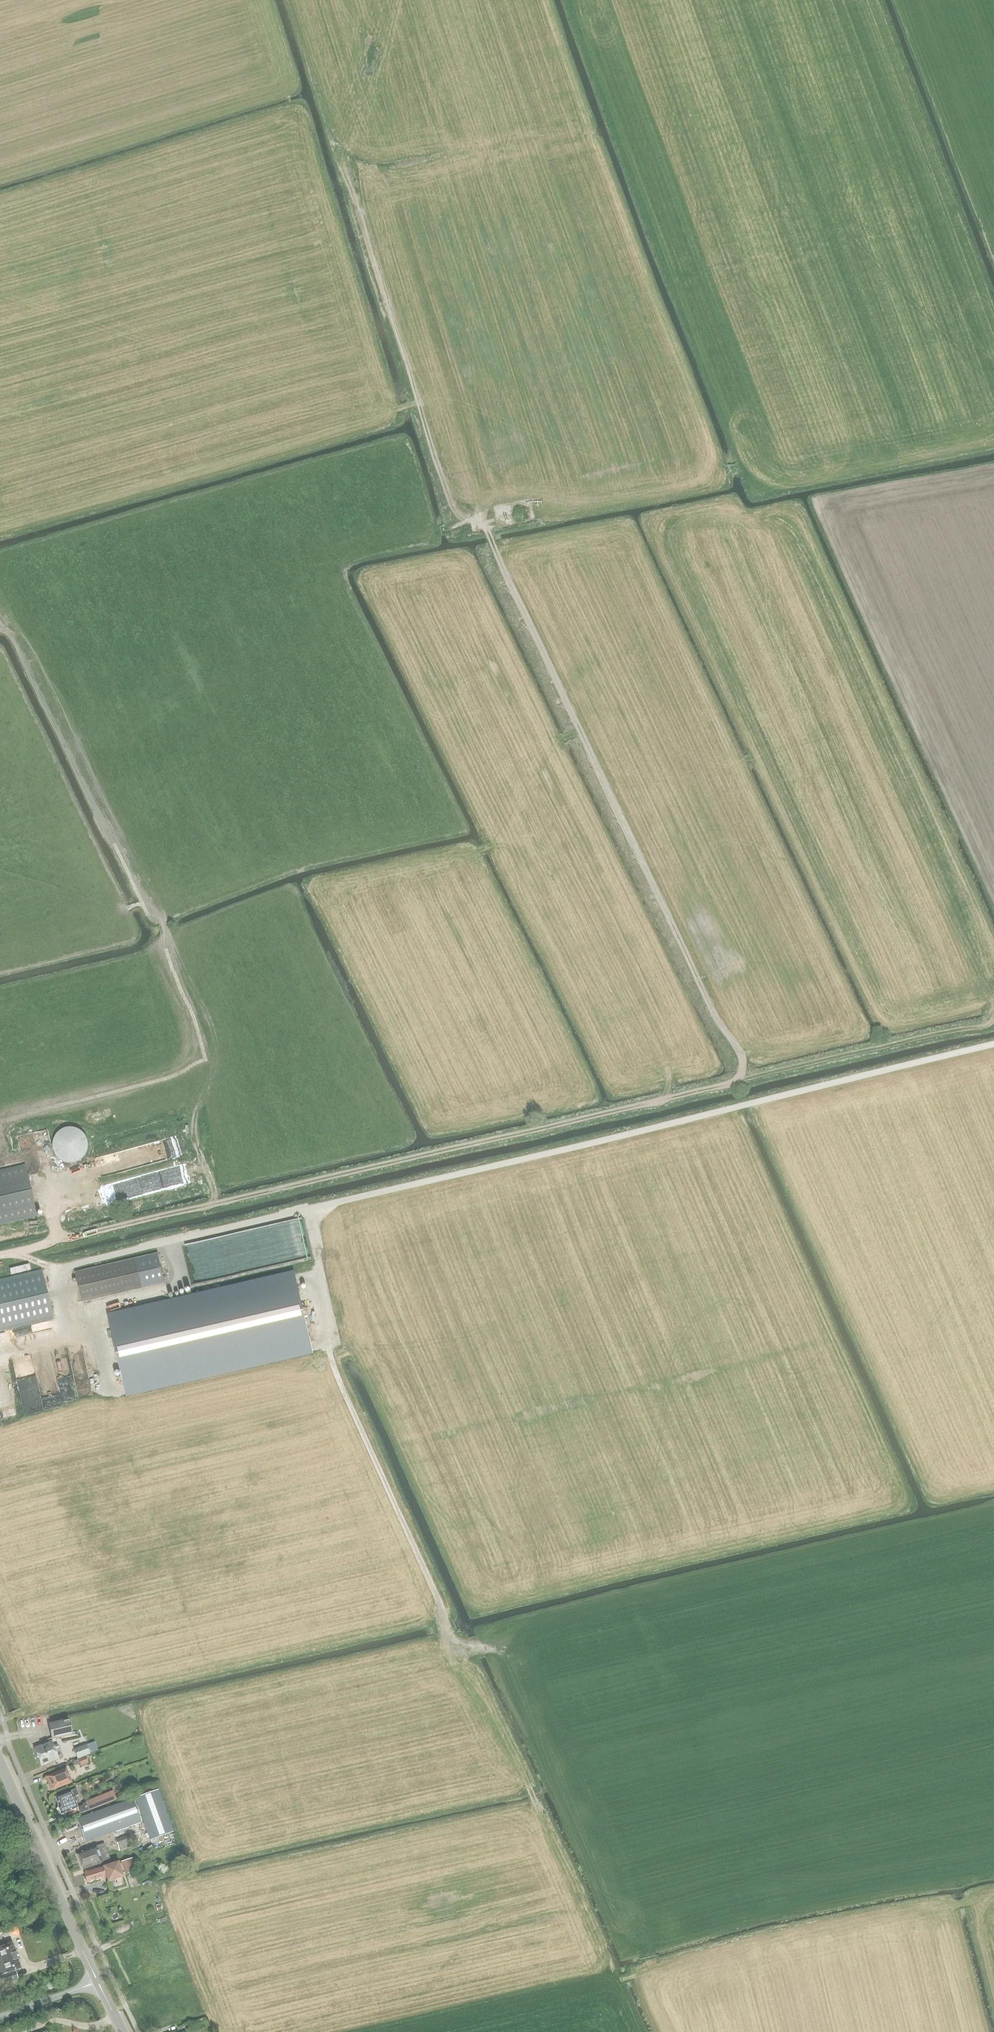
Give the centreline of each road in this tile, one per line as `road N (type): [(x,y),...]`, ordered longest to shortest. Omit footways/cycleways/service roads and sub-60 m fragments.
road 1 (track): [(58,1238),(741,1080),(739,1051),(486,528),(450,499),(346,158)]
road 2 (track): [(56,1268),(993,1044)]
road 3 (track): [(487,1645),(452,1636),(331,1358),(306,1208)]
road 4 (secondary): [(122,2031),(0,1763)]
road 5 (track): [(993,1022),(741,1080)]

